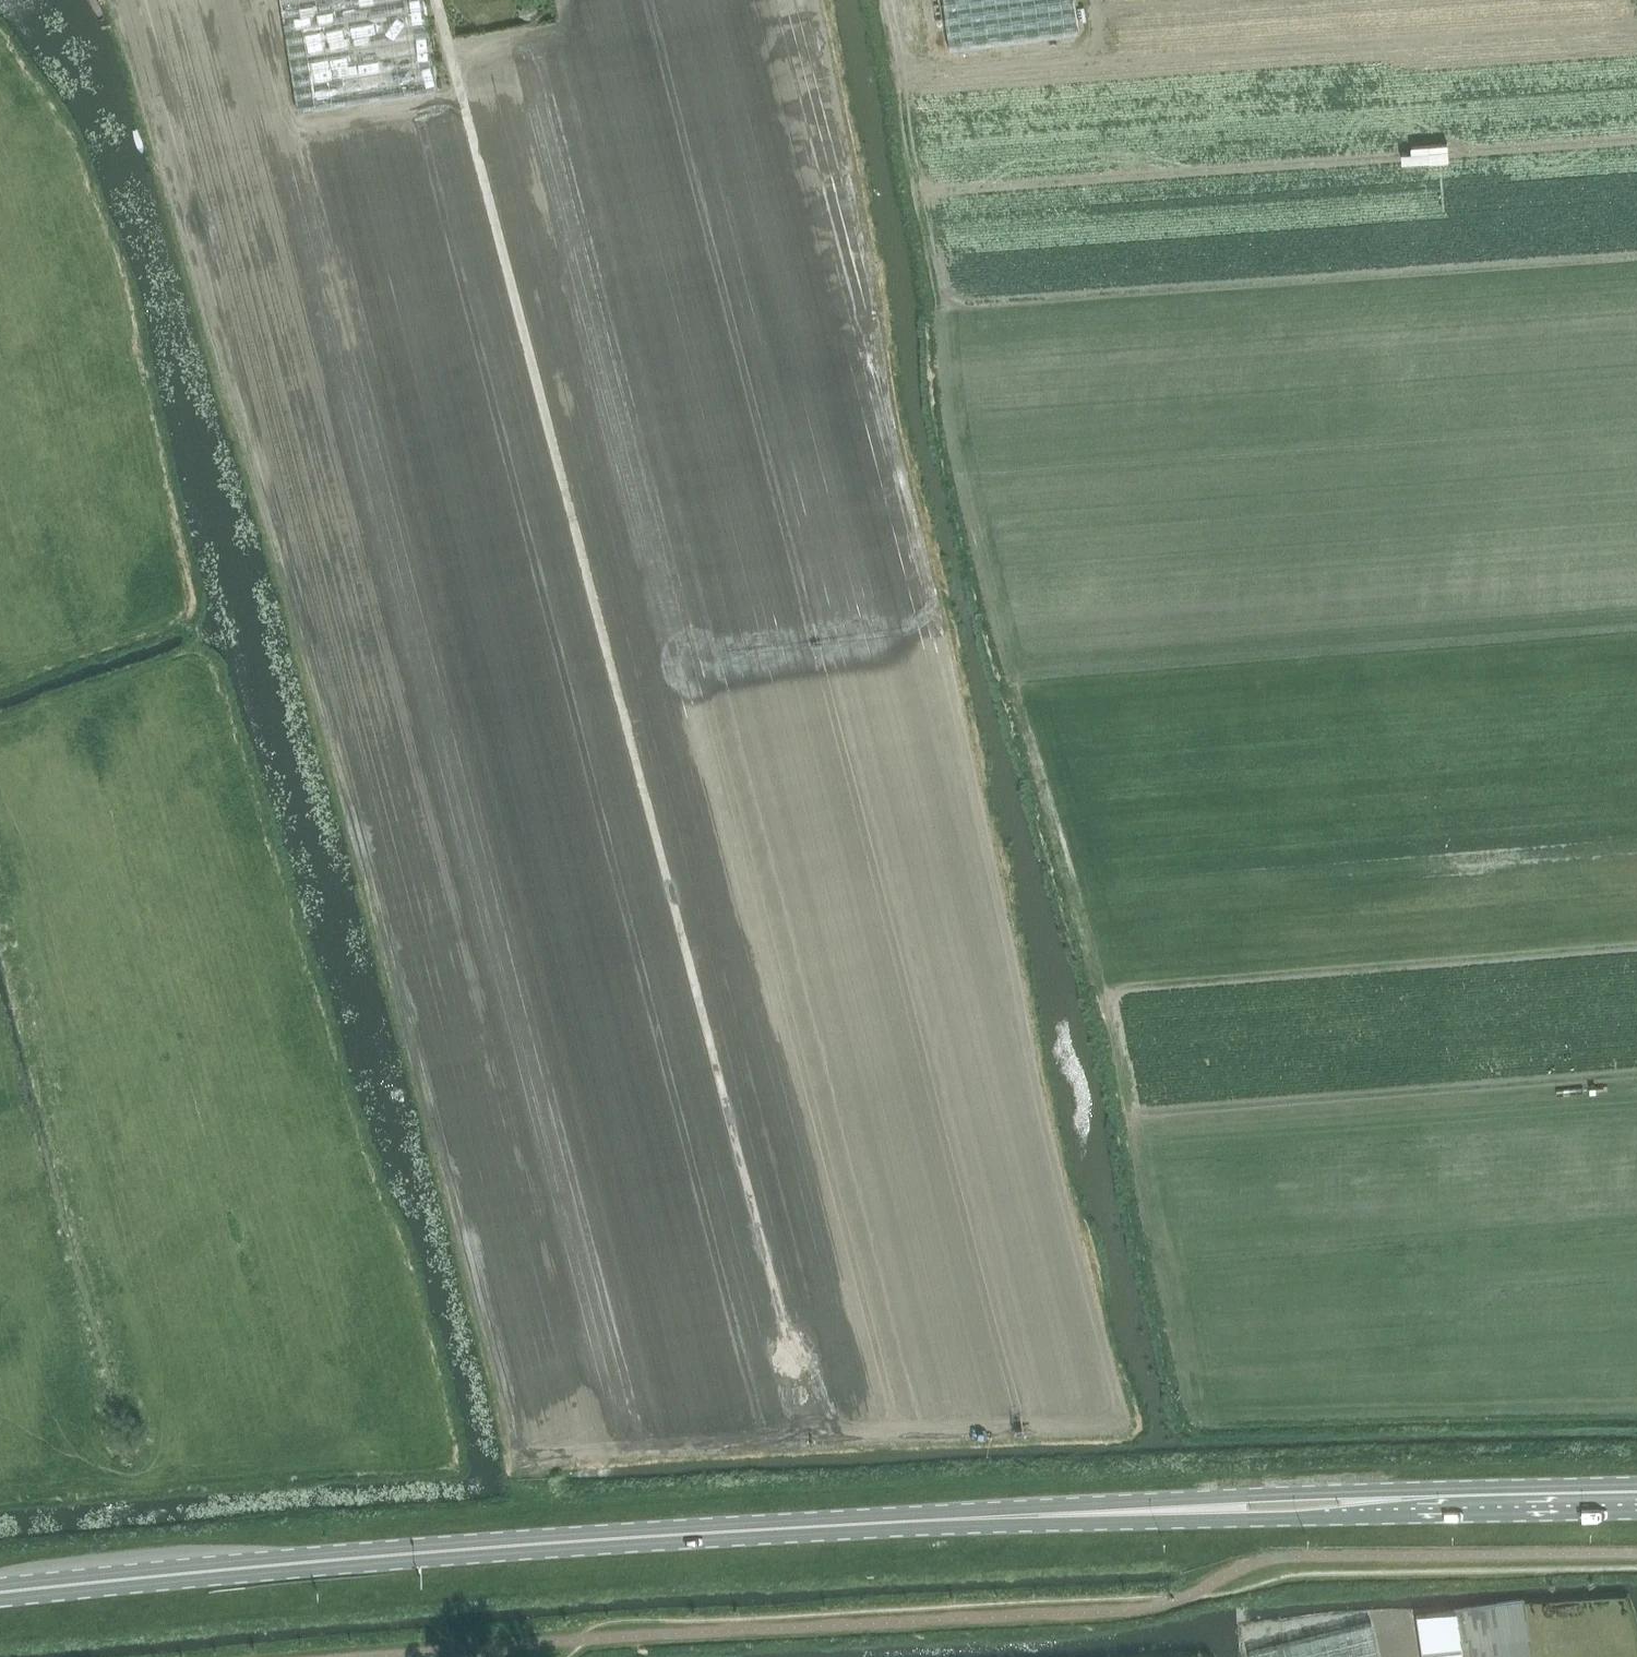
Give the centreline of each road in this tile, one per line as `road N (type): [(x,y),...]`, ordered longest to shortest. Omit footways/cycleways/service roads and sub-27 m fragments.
road 1 (secondary): [(1636,1503),(1307,1504),(922,1522),(0,1593)]

